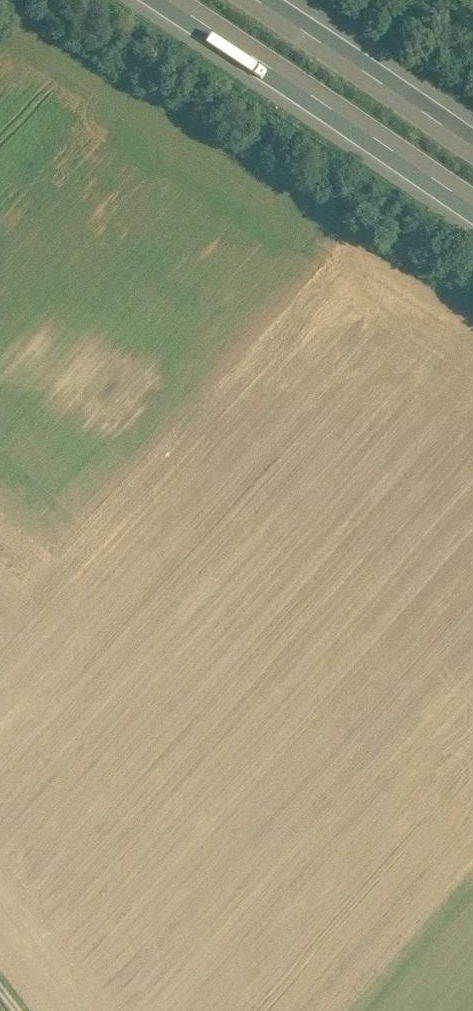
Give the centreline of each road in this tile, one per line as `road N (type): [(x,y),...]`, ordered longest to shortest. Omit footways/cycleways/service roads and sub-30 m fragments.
road 1 (motorway): [(136,0),(472,219)]
road 2 (motorway): [(472,161),(231,0)]

